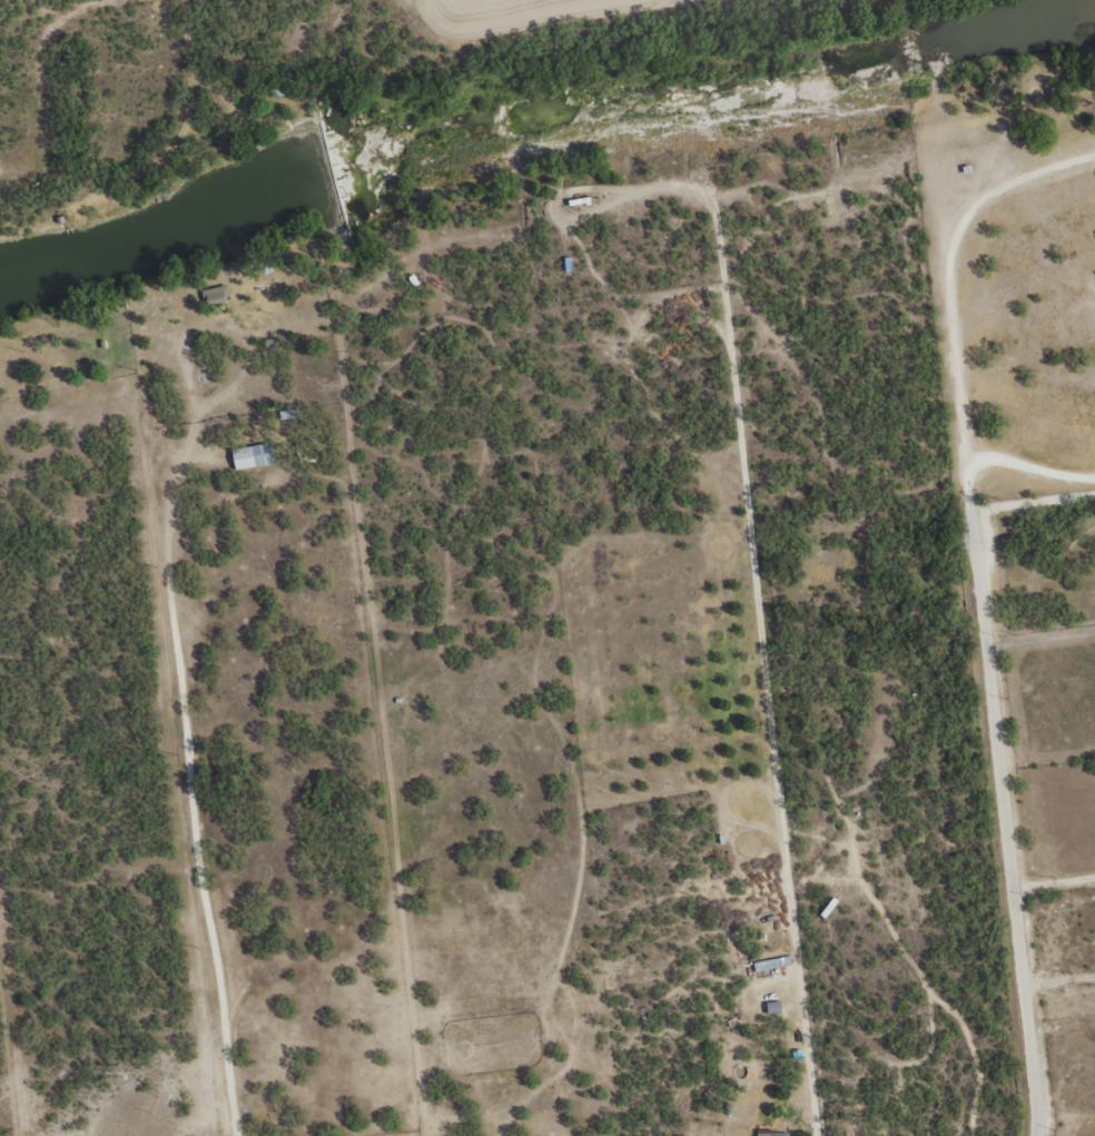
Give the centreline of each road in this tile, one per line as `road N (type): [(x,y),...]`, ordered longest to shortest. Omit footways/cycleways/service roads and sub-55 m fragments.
road 1 (residential): [(1094,129),(960,250),(977,456),(999,495),(1044,962),(1044,1135)]

